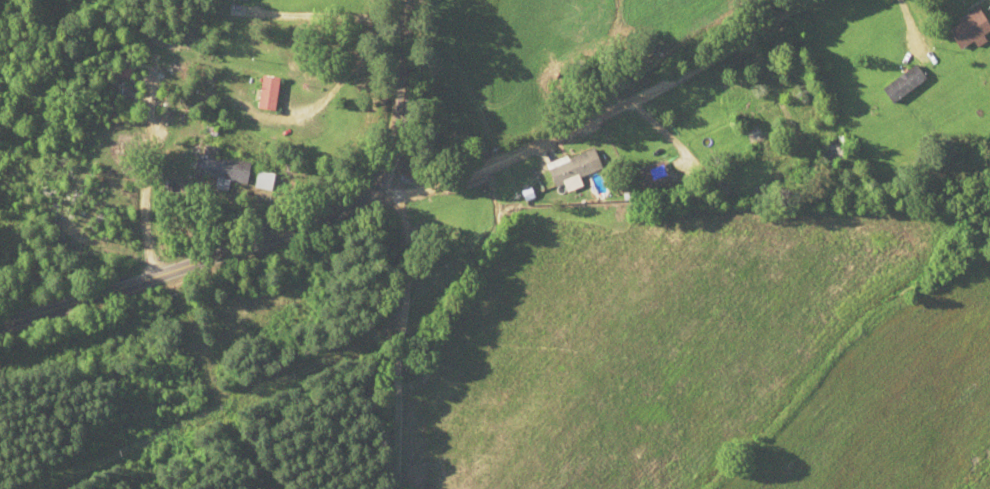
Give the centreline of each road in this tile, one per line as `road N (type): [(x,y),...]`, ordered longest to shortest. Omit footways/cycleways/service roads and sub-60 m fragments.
road 1 (residential): [(801,0),(517,157),(377,195)]
road 2 (tertiary): [(0,324),(207,261),(377,195)]
road 3 (residential): [(377,195),(395,237),(397,269),(394,488)]
road 4 (tertiary): [(377,195),(392,0)]

